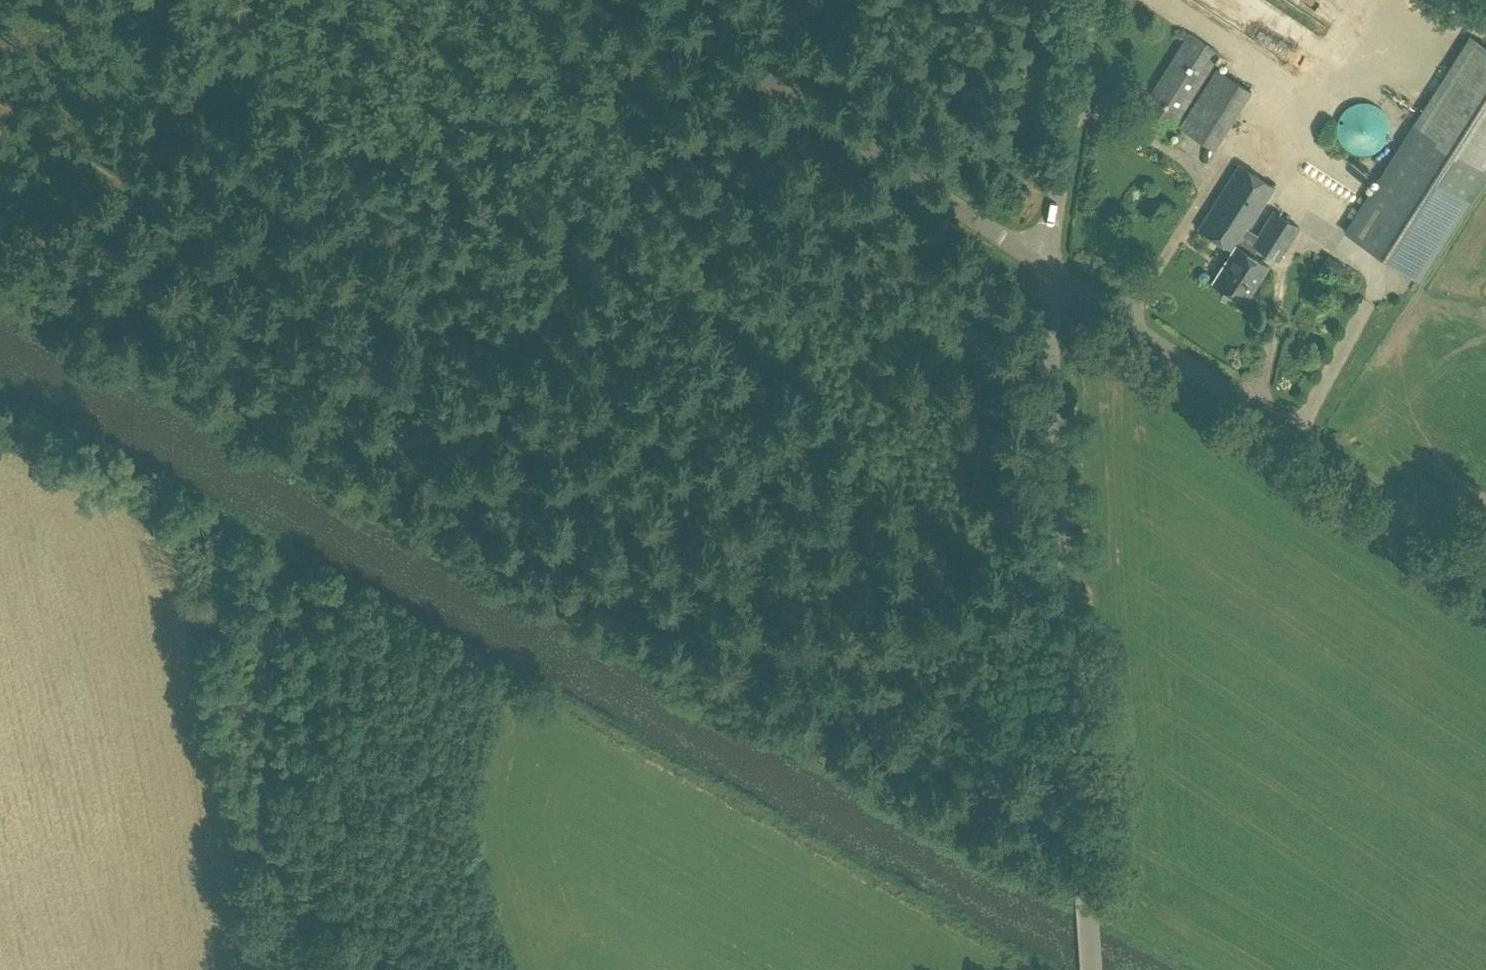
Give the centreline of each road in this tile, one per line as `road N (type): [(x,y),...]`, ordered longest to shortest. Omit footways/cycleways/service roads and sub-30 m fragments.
road 1 (unclassified): [(1090,969),(1045,365),(1046,268)]
road 2 (unclassified): [(1485,565),(1046,268)]
road 3 (unclassified): [(1046,268),(654,0)]
road 4 (unclassified): [(1046,268),(1089,0)]

